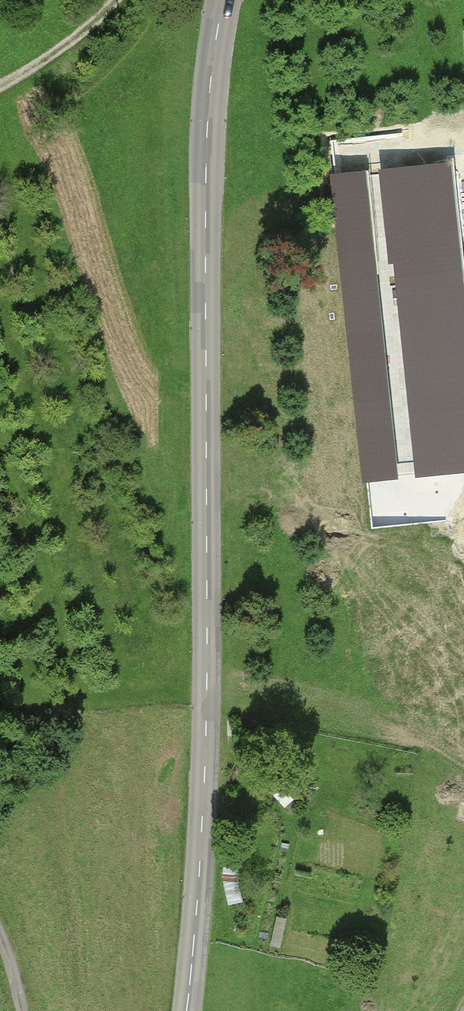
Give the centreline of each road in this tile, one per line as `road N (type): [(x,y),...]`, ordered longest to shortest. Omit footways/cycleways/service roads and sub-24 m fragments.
road 1 (tertiary): [(187,1010),(203,761),(205,184),(223,0)]
road 2 (track): [(118,0),(0,86)]

